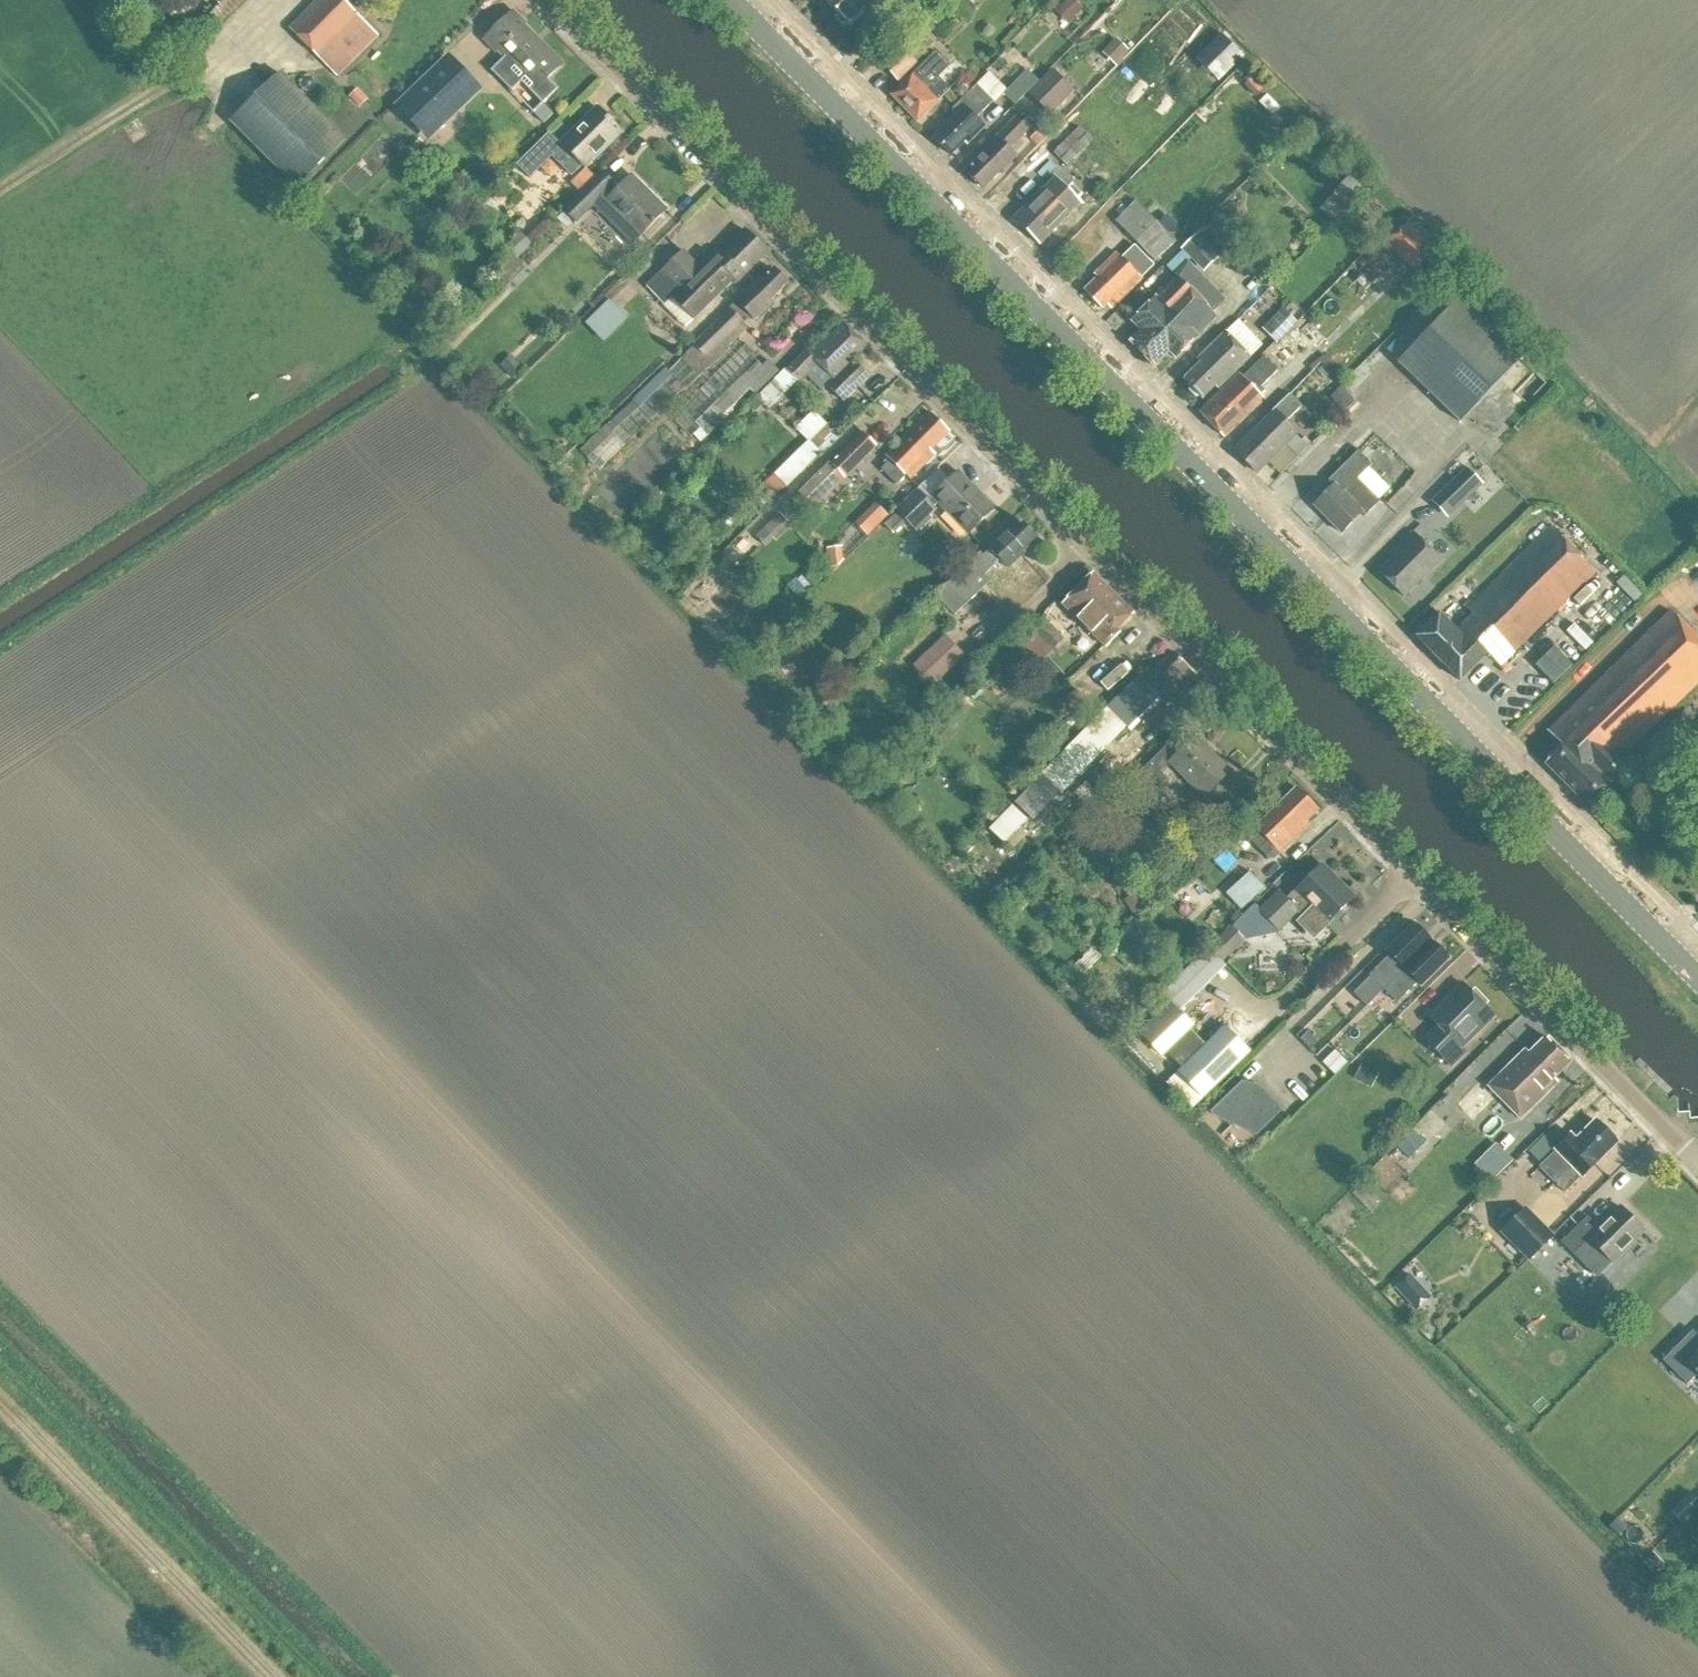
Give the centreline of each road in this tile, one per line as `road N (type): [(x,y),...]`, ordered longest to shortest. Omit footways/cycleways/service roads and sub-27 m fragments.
road 1 (residential): [(1697,1166),(551,0)]
road 2 (secondary): [(1697,980),(729,0)]
road 3 (track): [(0,194),(162,89)]

